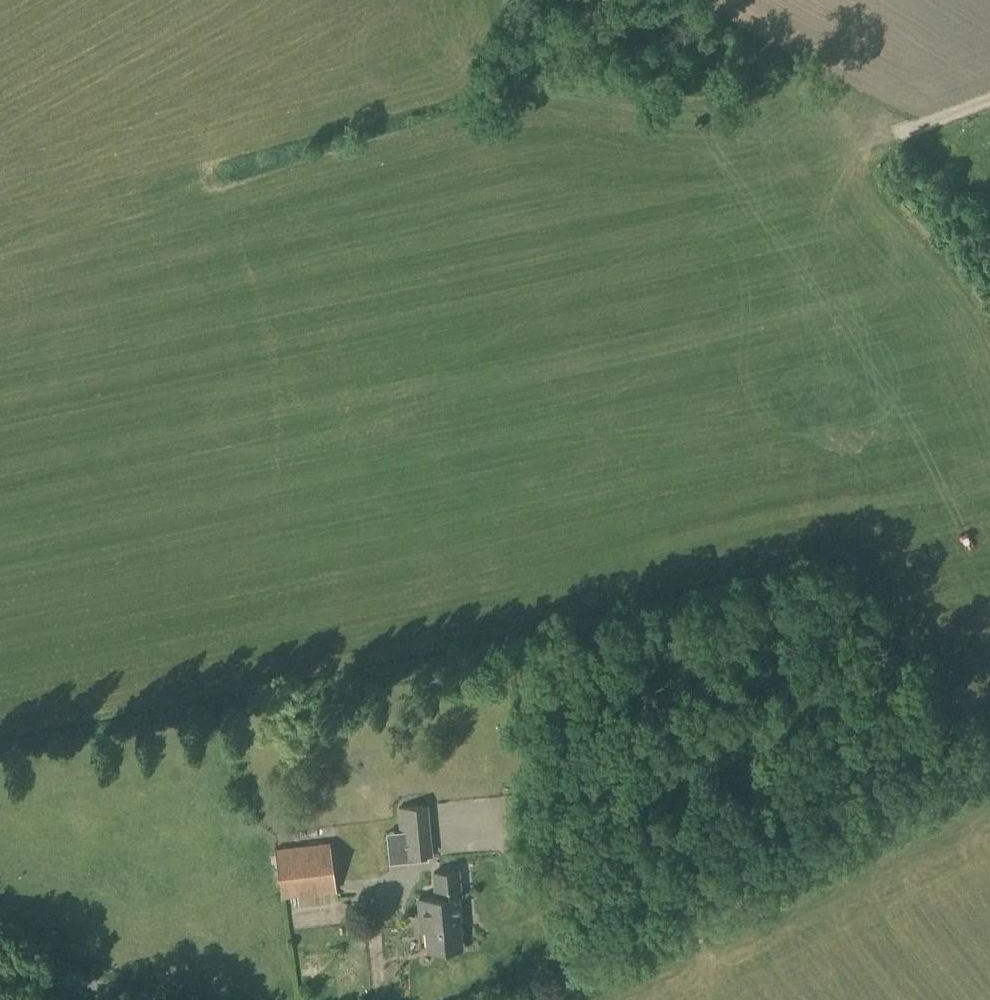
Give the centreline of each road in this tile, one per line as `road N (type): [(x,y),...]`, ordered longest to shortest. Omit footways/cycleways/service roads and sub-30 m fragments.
road 1 (unclassified): [(530,999),(989,771)]
road 2 (unclassified): [(137,999),(0,957)]

